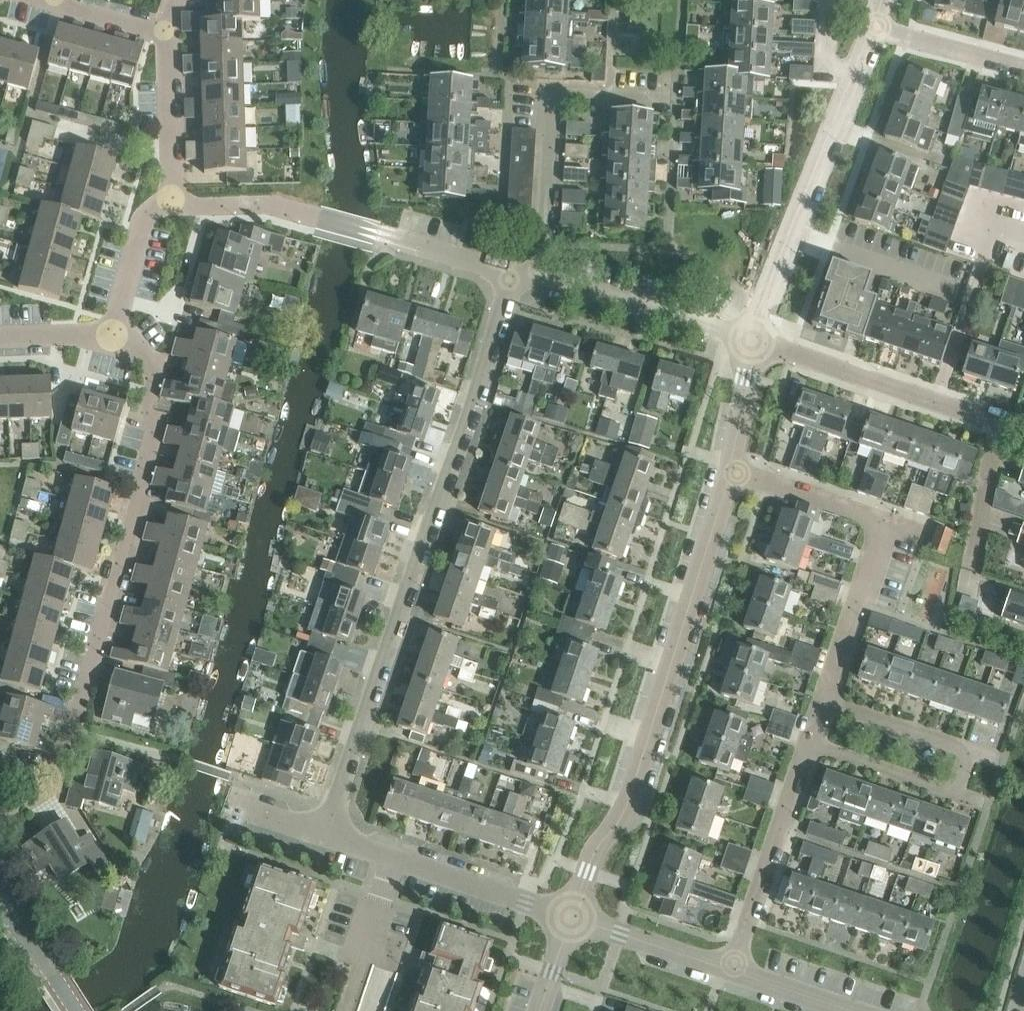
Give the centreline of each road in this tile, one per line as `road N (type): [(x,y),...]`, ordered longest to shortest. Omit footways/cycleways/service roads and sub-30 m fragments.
road 1 (residential): [(732,967),(885,523),(732,473)]
road 2 (residential): [(326,833),(512,276)]
road 3 (residential): [(54,785),(140,487),(129,466),(155,373),(117,330)]
road 4 (residential): [(572,915),(602,840),(631,797),(732,473)]
road 5 (residential): [(754,340),(875,28)]
road 6 (residential): [(540,275),(553,91),(679,95)]
road 7 (residential): [(1023,430),(754,340)]
road 8 (residential): [(754,340),(540,275)]
road 9 (residential): [(572,915),(398,857)]
road 10 (residential): [(150,203),(172,147),(168,30)]
road 11 (residential): [(325,218),(277,206),(150,203)]
road 12 (residential): [(732,967),(572,915)]
road 13 (residential): [(398,857),(349,1010)]
road 14 (residential): [(1023,67),(875,28)]
road 15 (residential): [(870,1010),(732,967)]
road 16 (residential): [(512,276),(377,234)]
road 17 (tertiary): [(76,1010),(0,893)]
road 18 (residential): [(732,473),(754,340)]
road 19 (residential): [(117,330),(150,203)]

